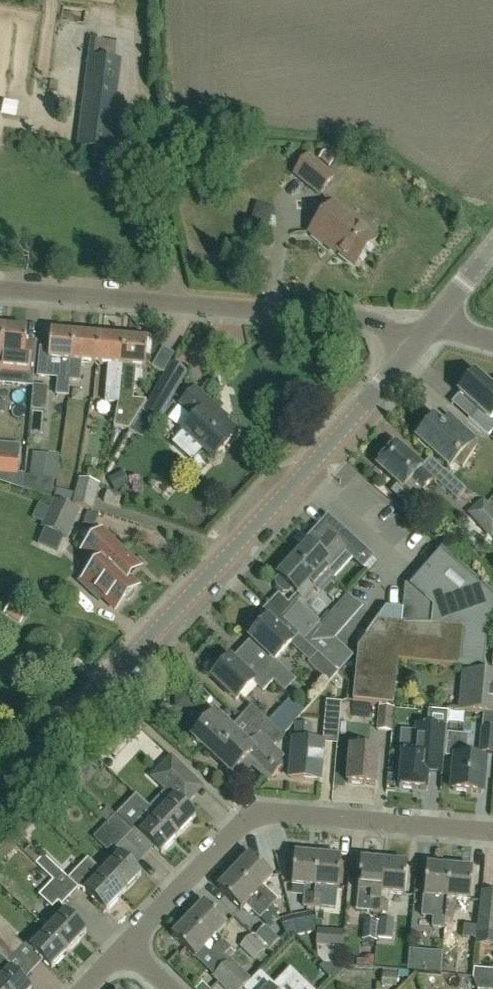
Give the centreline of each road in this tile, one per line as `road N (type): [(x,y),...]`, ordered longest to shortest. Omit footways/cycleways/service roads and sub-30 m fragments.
road 1 (unclassified): [(0,797),(207,584),(413,345)]
road 2 (residential): [(127,945),(246,819),(267,812),(492,834)]
road 3 (residential): [(413,345),(374,321),(0,290)]

